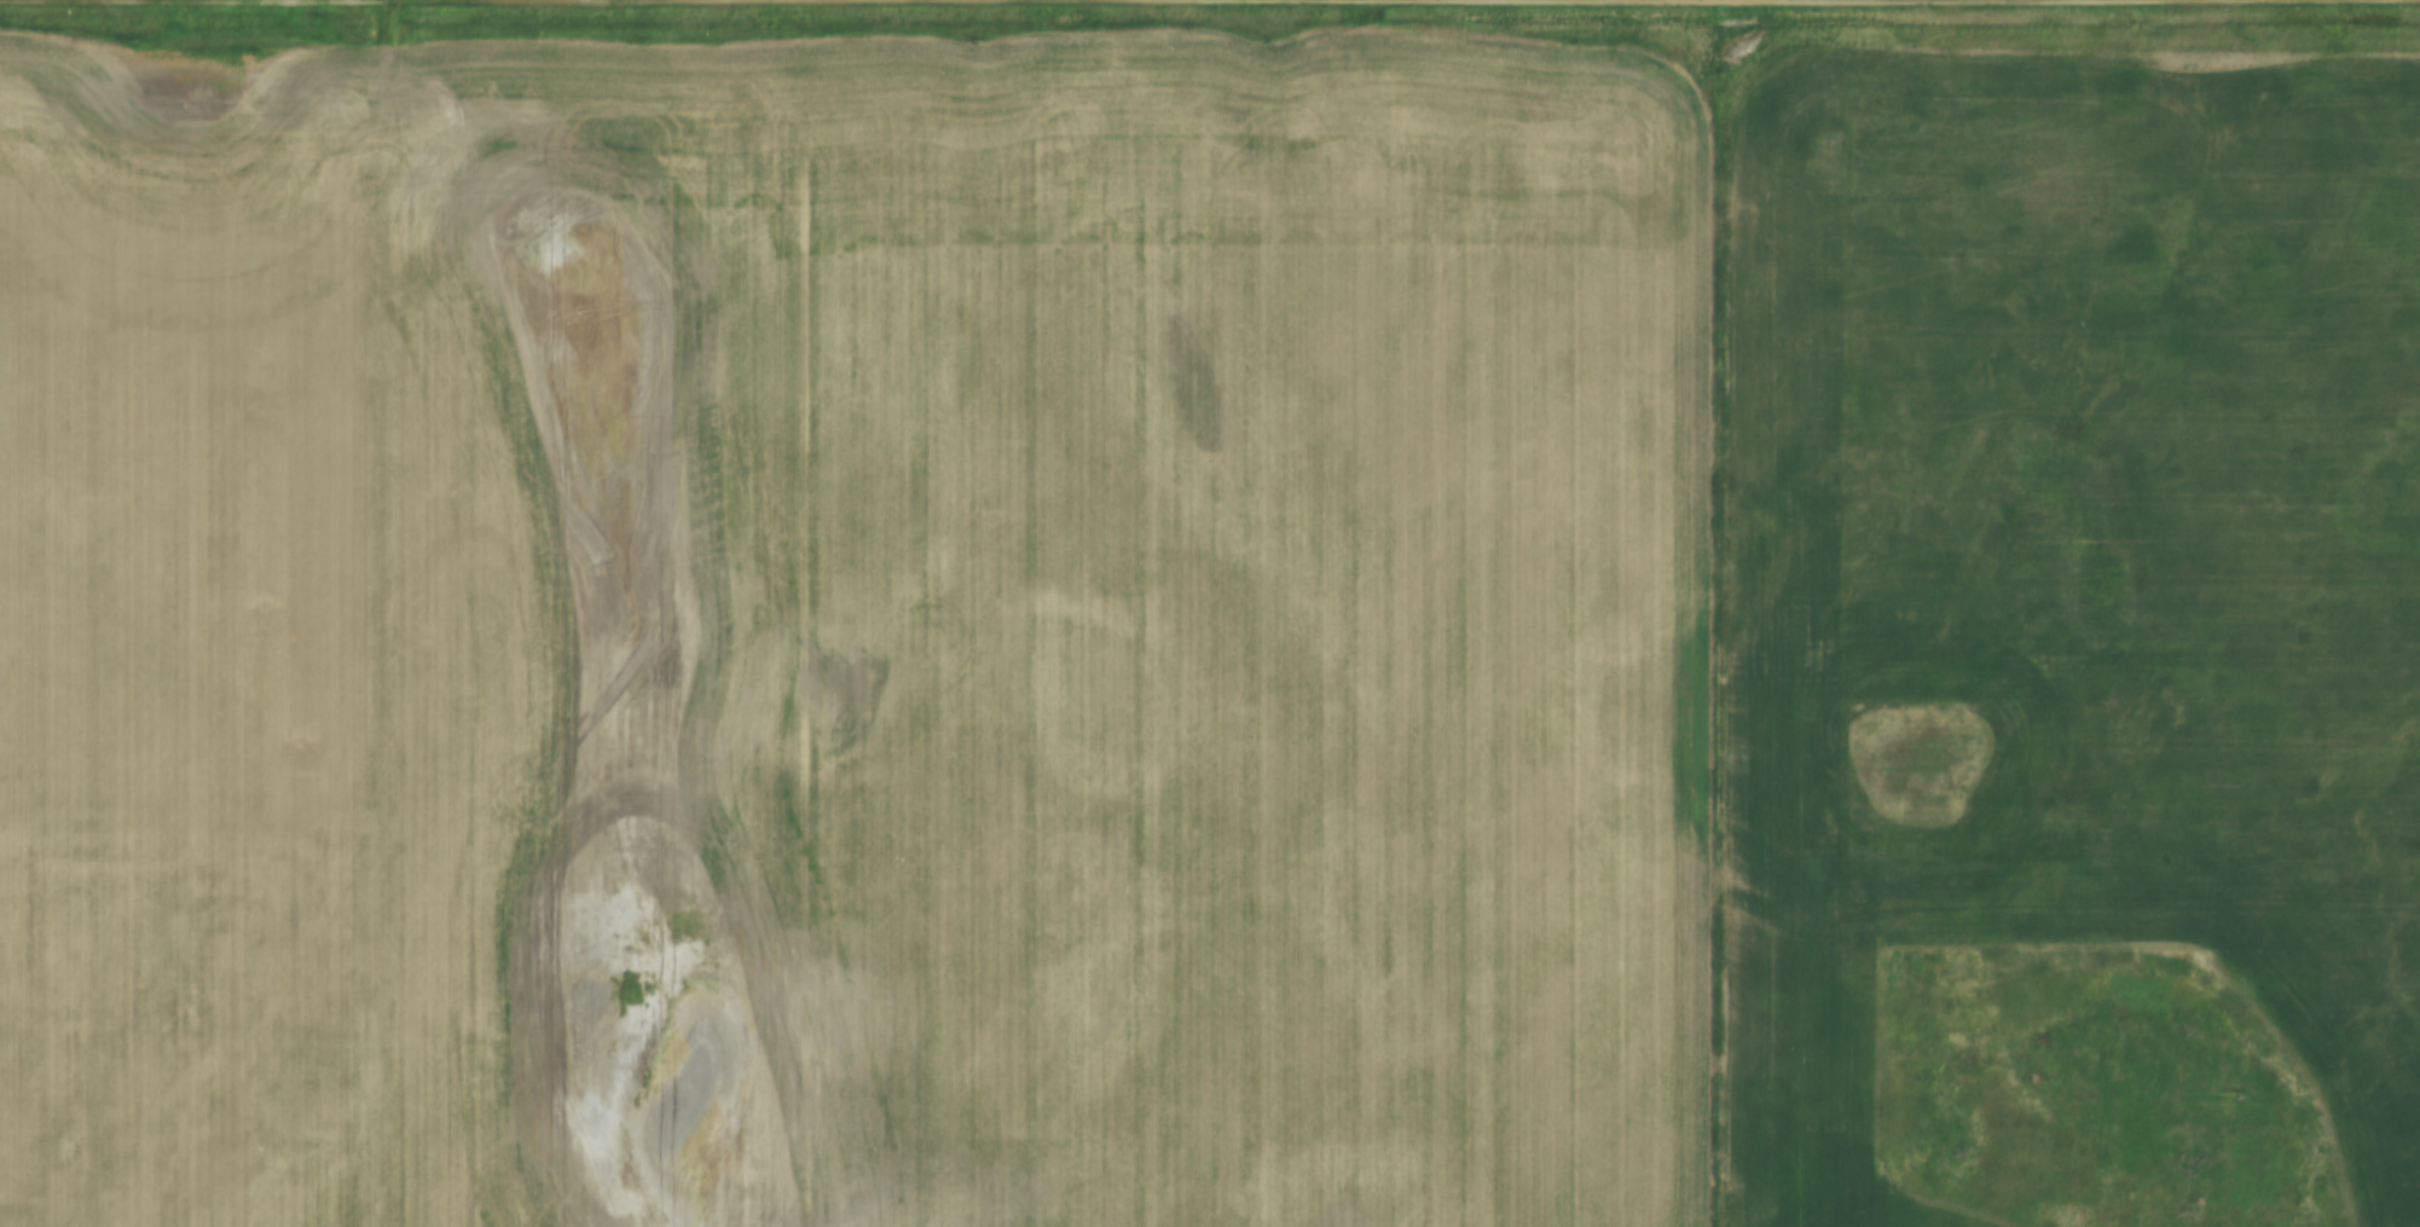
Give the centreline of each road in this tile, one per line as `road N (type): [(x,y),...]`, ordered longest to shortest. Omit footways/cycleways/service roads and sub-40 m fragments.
road 1 (track): [(91,0),(448,0)]

